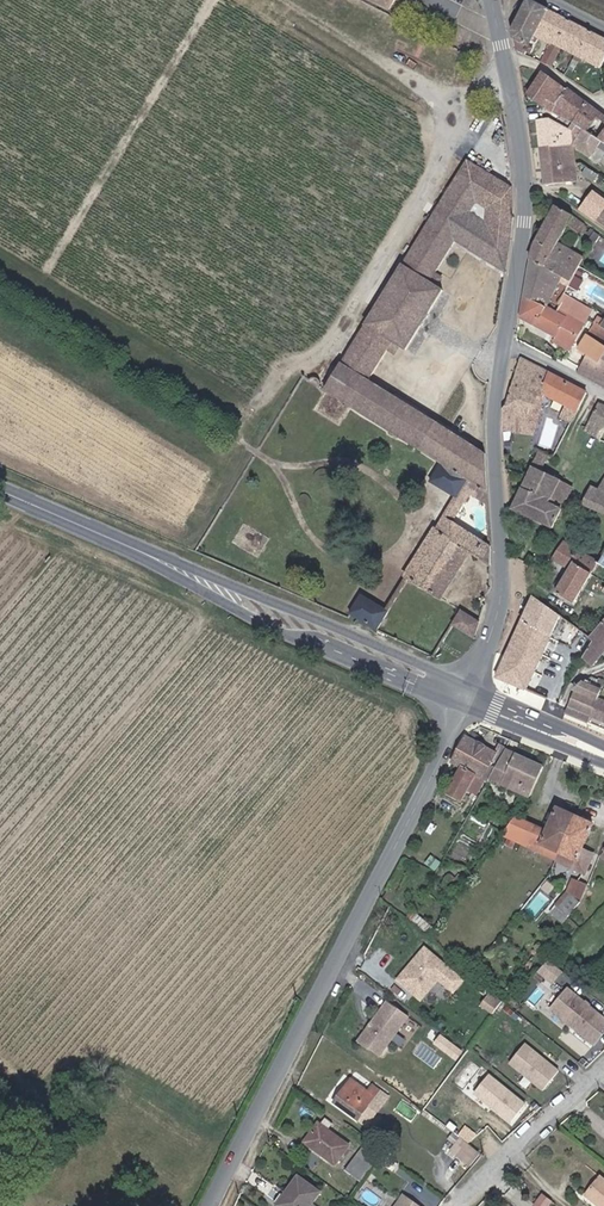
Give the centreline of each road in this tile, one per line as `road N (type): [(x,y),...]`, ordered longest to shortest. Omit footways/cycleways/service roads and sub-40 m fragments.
road 1 (tertiary): [(465,708),(211,1205)]
road 2 (secondary): [(473,686),(501,594),(494,443),(505,342)]
road 3 (secondary): [(505,342),(526,220),(491,0)]
road 4 (primary): [(173,567),(282,631),(465,708)]
road 5 (primary): [(473,686),(173,567)]
road 6 (primary): [(0,490),(173,567)]
road 7 (unclassified): [(476,1189),(603,1076)]
road 8 (primary): [(465,708),(603,761)]
road 9 (primary): [(603,747),(473,686)]

